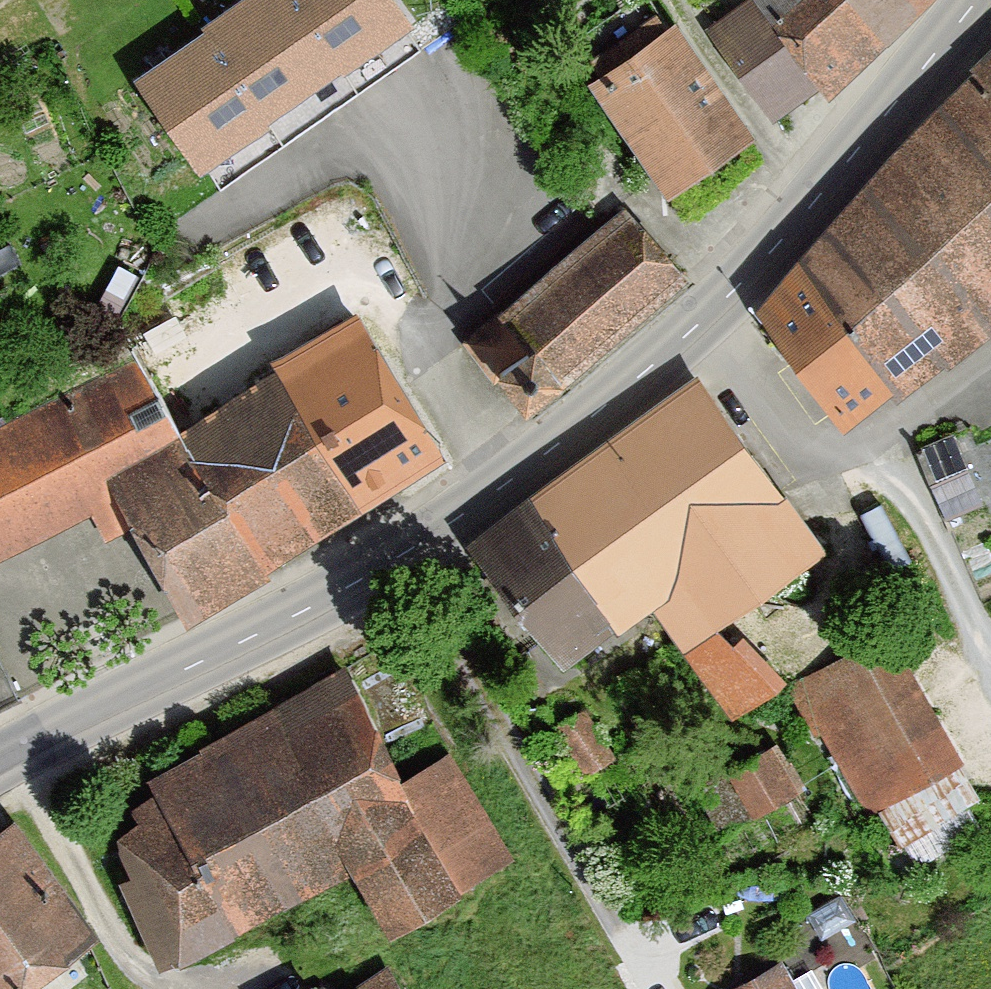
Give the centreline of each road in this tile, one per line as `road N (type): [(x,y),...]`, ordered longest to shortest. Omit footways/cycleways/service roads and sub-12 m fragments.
road 1 (secondary): [(0,769),(405,556),(577,427),(708,316),(876,129),(975,0)]

